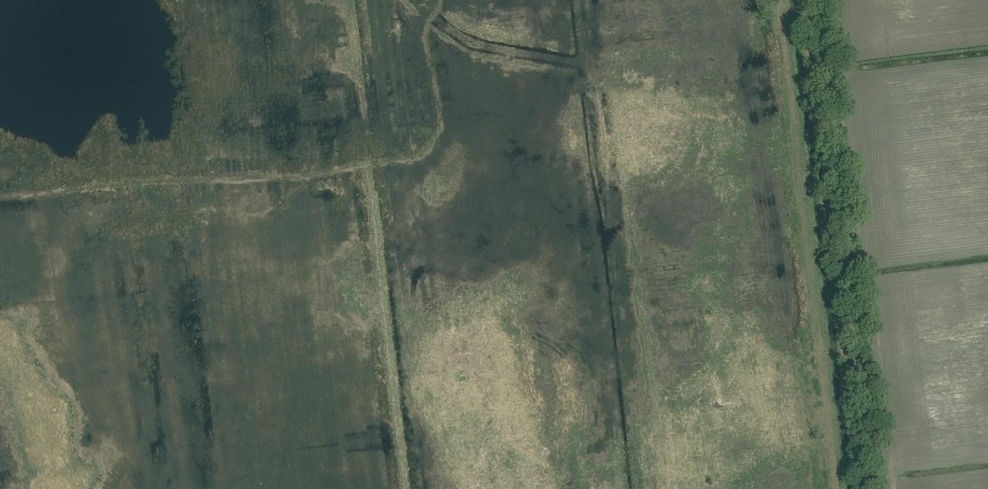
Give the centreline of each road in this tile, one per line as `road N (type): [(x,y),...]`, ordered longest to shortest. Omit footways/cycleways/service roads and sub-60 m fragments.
road 1 (track): [(784,0),(834,488)]

